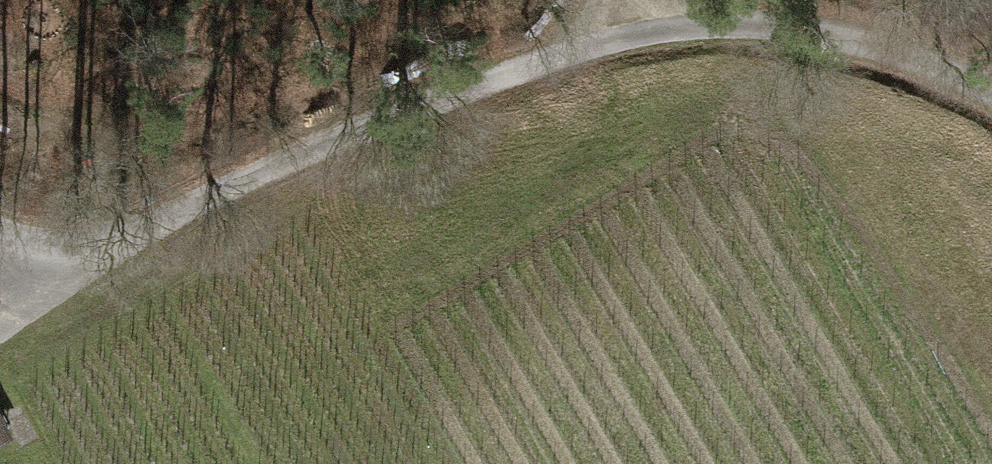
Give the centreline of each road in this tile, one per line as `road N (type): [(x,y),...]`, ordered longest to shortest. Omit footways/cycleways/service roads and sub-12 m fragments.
road 1 (track): [(48,292),(247,175),(488,78),(669,28)]
road 2 (track): [(669,28),(760,26),(882,45),(991,87)]

